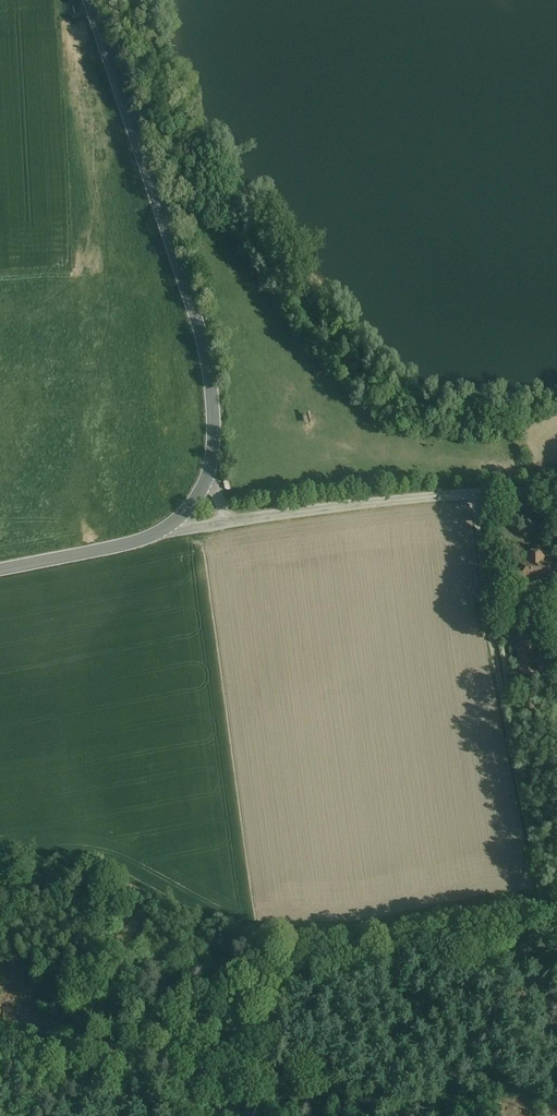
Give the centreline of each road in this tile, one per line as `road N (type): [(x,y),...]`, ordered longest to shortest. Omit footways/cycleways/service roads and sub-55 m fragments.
road 1 (track): [(0,1054),(86,1045),(103,1036),(128,990),(259,952),(357,949),(489,919),(546,915)]
road 2 (secondary): [(208,477),(207,360),(89,0)]
road 3 (track): [(111,1025),(209,996),(281,999),(372,982),(413,984),(556,943)]
road 4 (track): [(478,494),(546,915)]
road 5 (unclassified): [(556,491),(229,522)]
road 6 (secondary): [(0,569),(160,533)]

